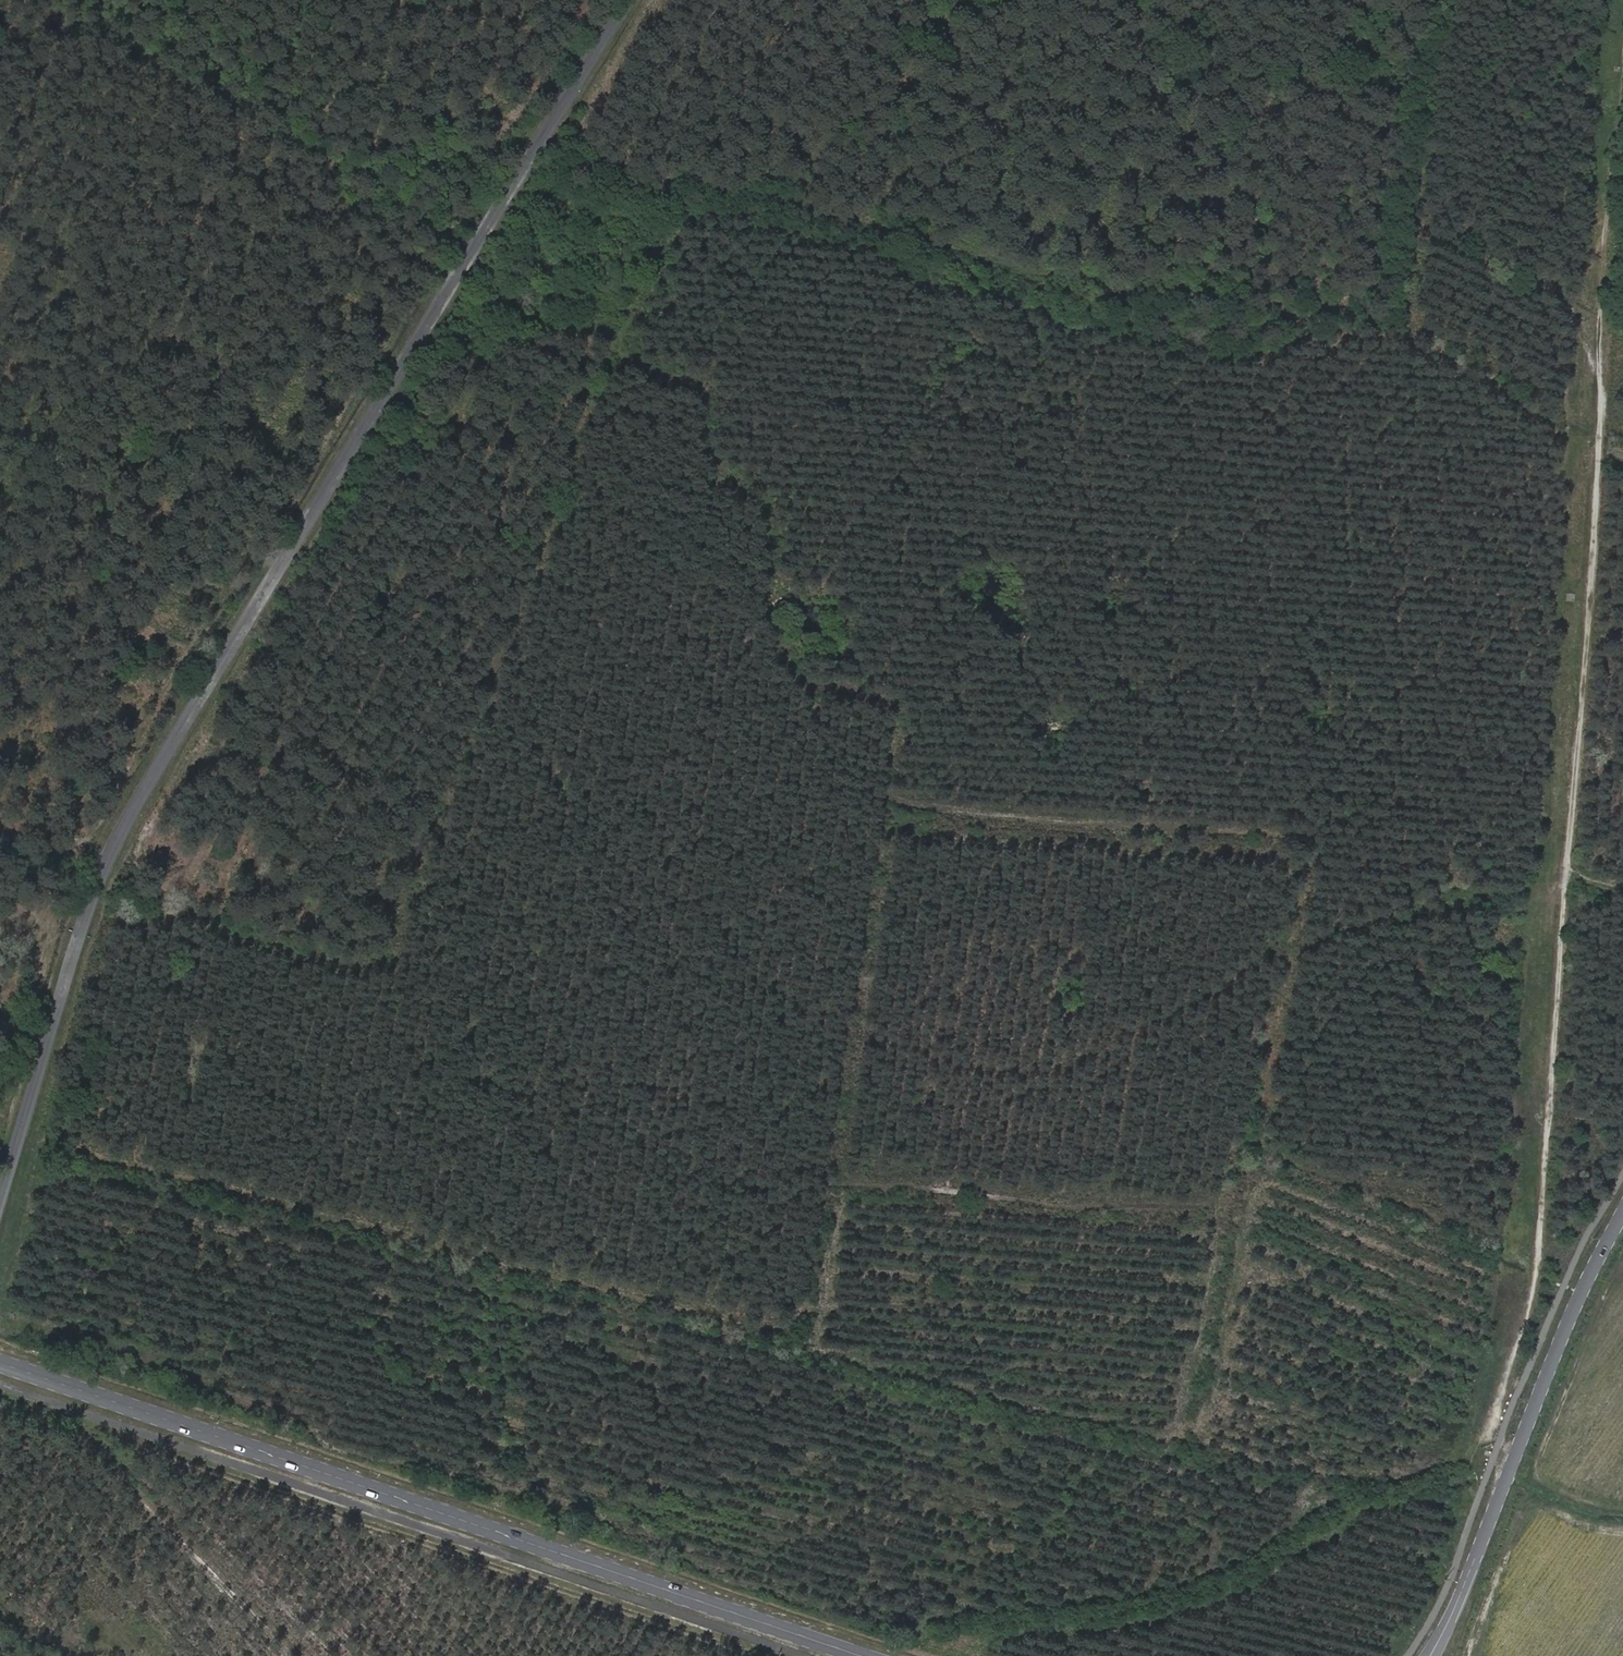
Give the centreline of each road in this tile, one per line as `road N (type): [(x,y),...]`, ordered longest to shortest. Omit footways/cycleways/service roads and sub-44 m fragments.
road 1 (track): [(1622,20),(1601,294),(1591,597),(1539,1254),(1493,1422),(1491,1459),(1503,1478)]
road 2 (residential): [(0,1199),(81,933),(120,836),(630,0)]
road 3 (tertiary): [(864,1655),(0,1362)]
road 4 (tertiary): [(1622,1218),(1503,1478),(1433,1655)]
road 5 (track): [(51,1379),(83,1434),(294,1655)]

